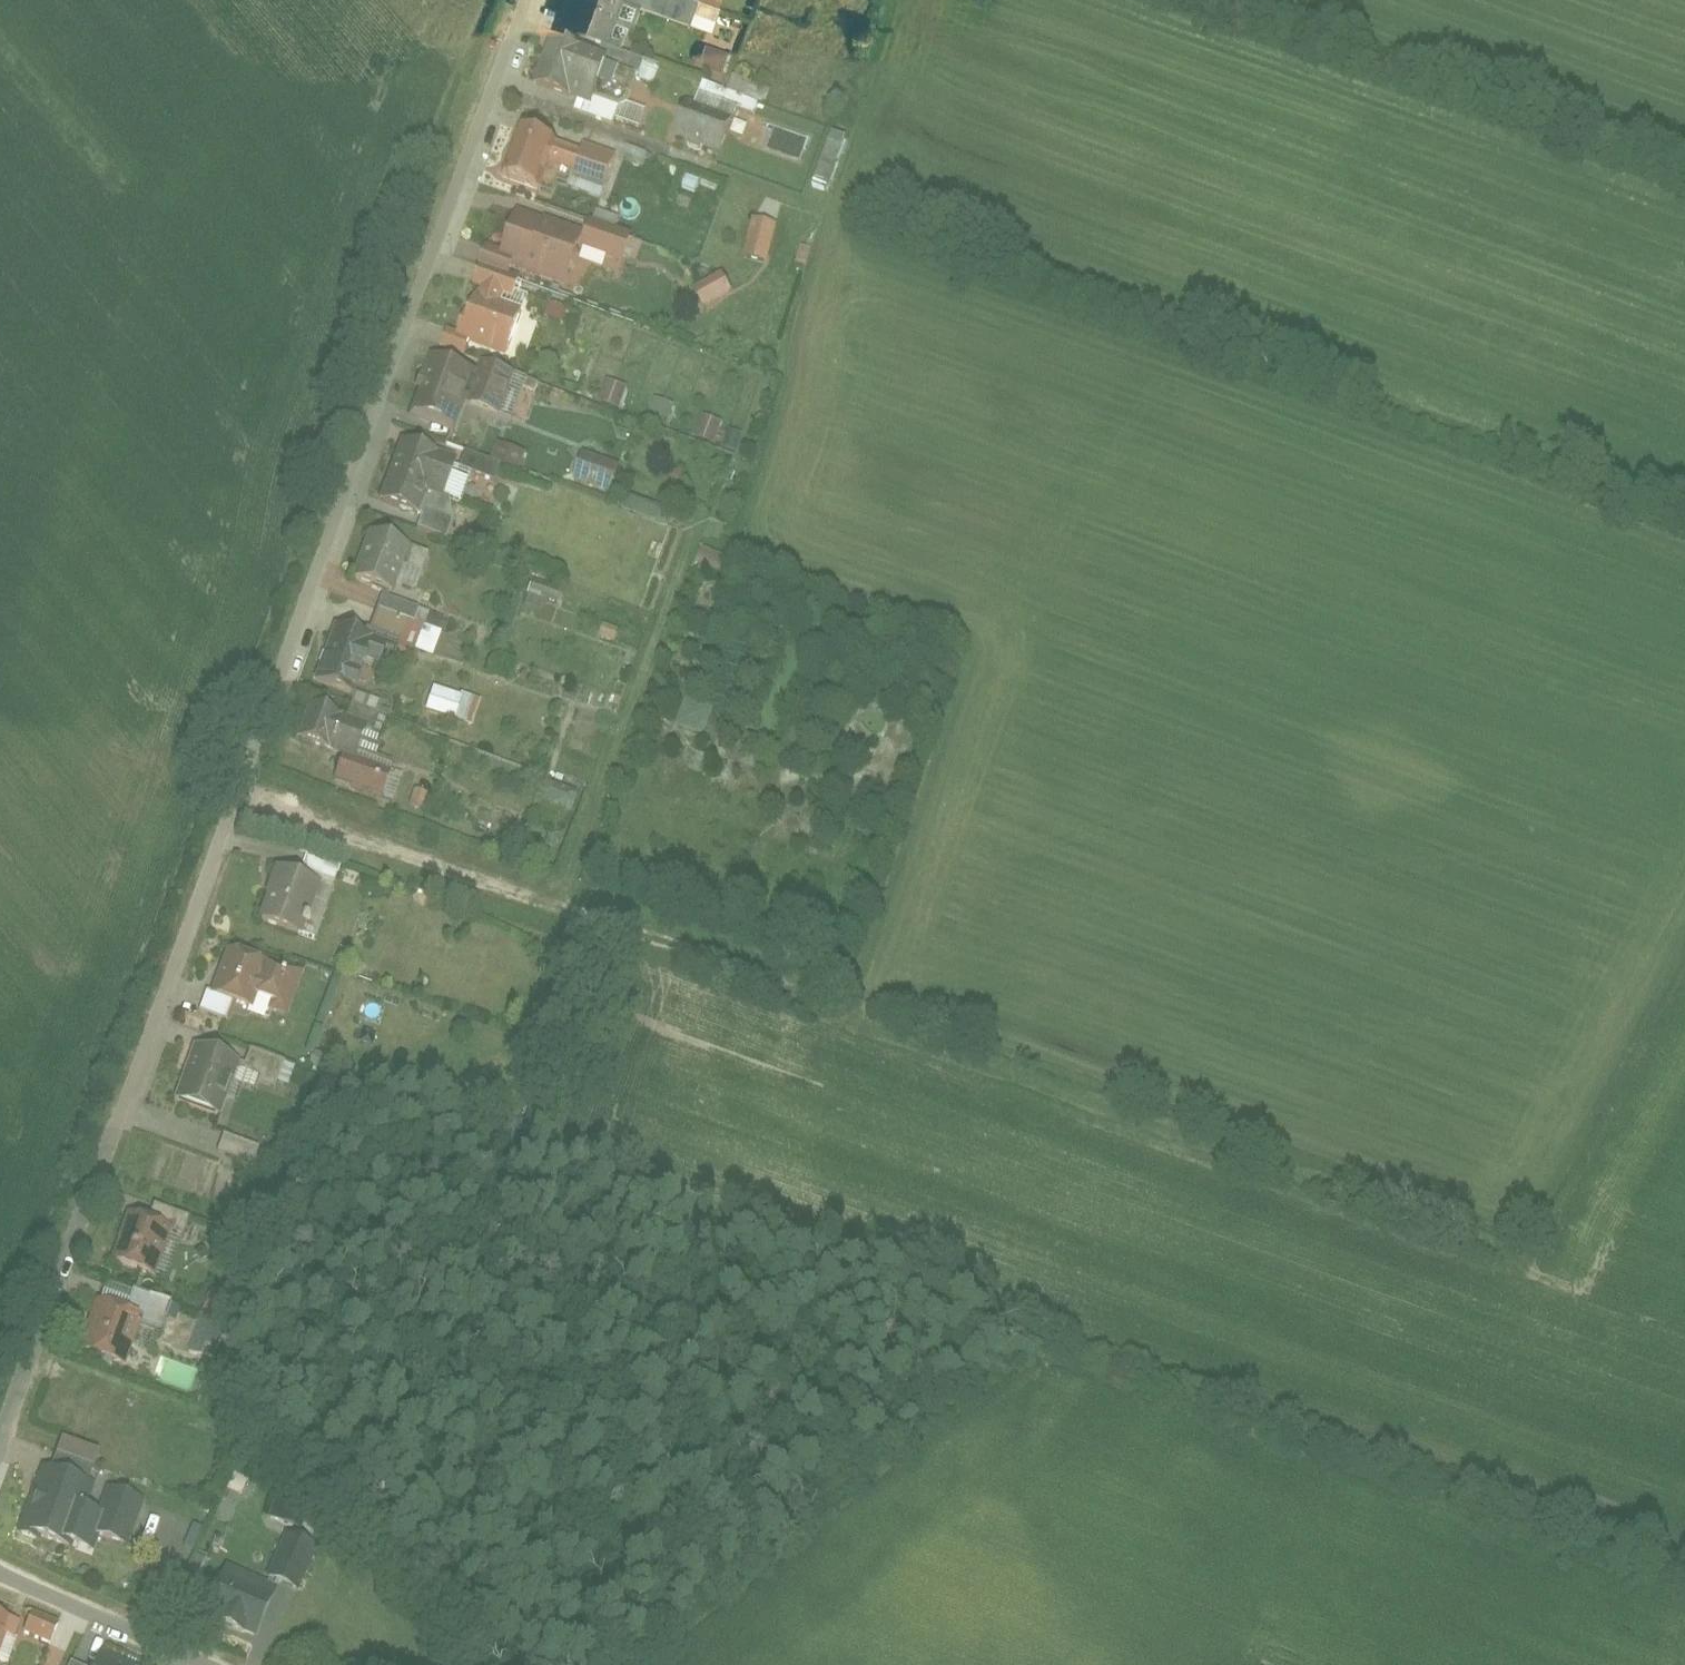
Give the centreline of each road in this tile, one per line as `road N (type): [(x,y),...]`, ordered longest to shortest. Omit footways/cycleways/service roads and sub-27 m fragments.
road 1 (residential): [(0,1430),(523,0)]
road 2 (residential): [(196,1664),(0,1578)]

